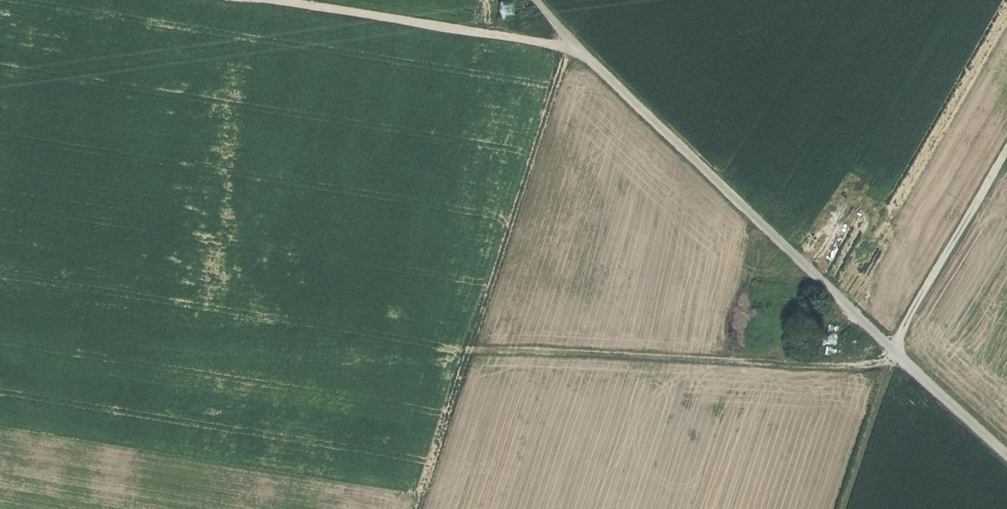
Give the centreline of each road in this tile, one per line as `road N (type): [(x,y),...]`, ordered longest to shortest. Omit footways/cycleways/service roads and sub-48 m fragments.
road 1 (track): [(1006,457),(577,51),(534,0)]
road 2 (track): [(565,49),(418,508)]
road 3 (track): [(904,361),(832,367),(470,349)]
road 4 (track): [(577,51),(261,0)]
road 5 (track): [(1006,150),(892,350)]
road 6 (track): [(842,508),(890,364)]

